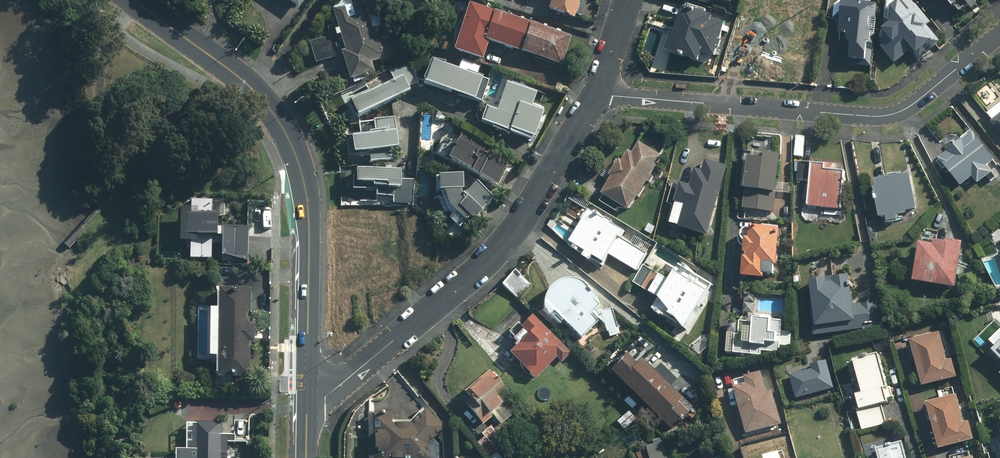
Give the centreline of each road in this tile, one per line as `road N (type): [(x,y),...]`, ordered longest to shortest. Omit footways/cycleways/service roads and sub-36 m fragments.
road 1 (secondary): [(135,0),(262,97),(295,154),(309,221),(307,413)]
road 2 (residential): [(596,95),(503,248),(307,413)]
road 3 (residential): [(999,34),(892,115),(596,95)]

